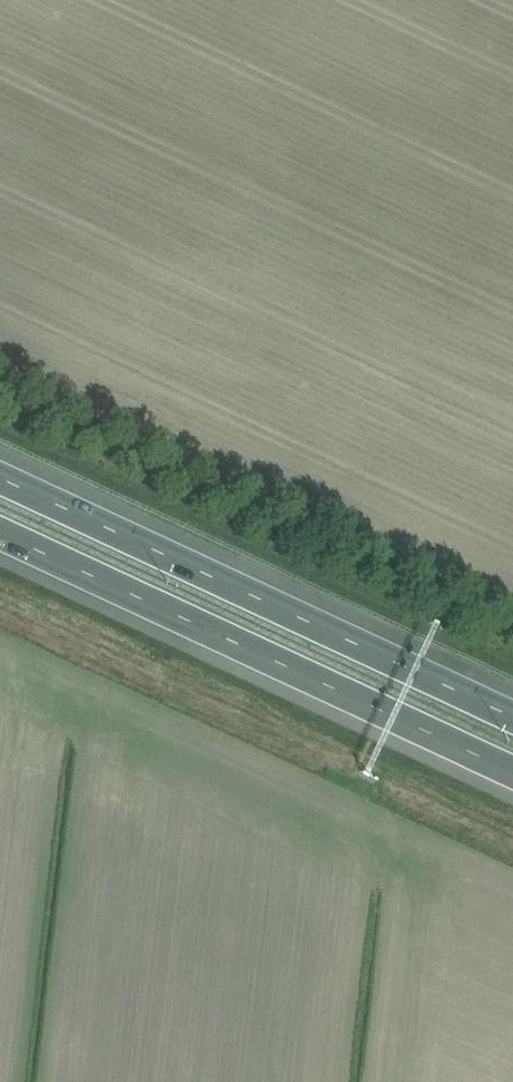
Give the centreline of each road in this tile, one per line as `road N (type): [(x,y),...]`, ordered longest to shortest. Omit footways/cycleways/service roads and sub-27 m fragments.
road 1 (motorway): [(0,534),(512,774)]
road 2 (motorway): [(512,711),(0,475)]
road 3 (track): [(512,629),(0,398)]

